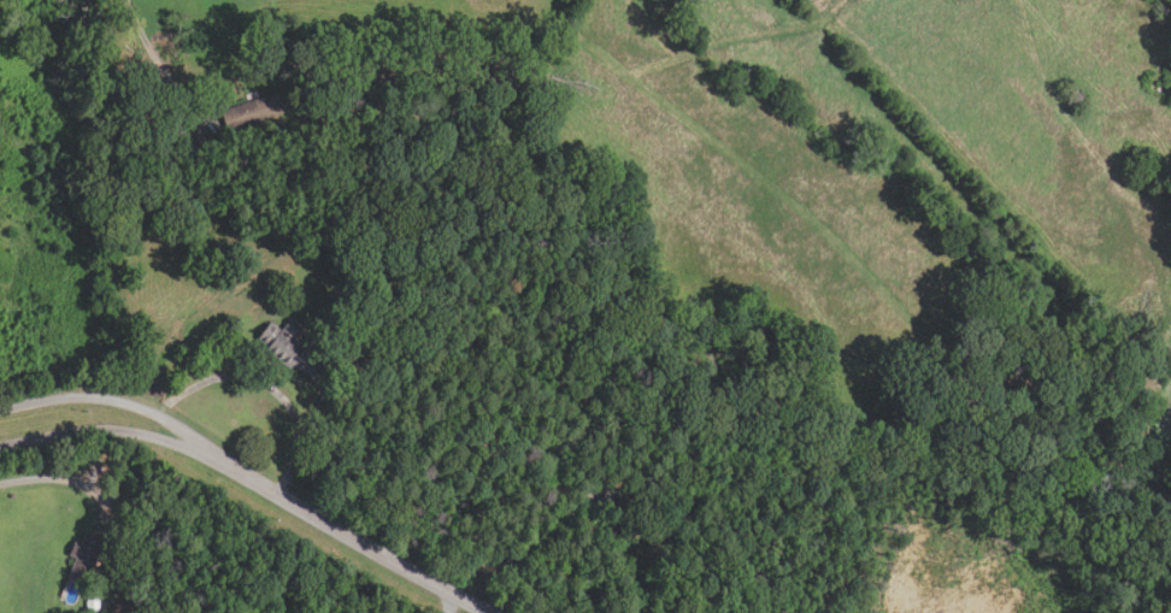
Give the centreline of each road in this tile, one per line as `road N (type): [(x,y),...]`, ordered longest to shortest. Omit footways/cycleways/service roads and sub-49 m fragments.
road 1 (residential): [(202,447),(491,612)]
road 2 (residential): [(202,447),(155,412),(106,395),(0,406)]
road 3 (residential): [(0,446),(122,431),(202,447)]

